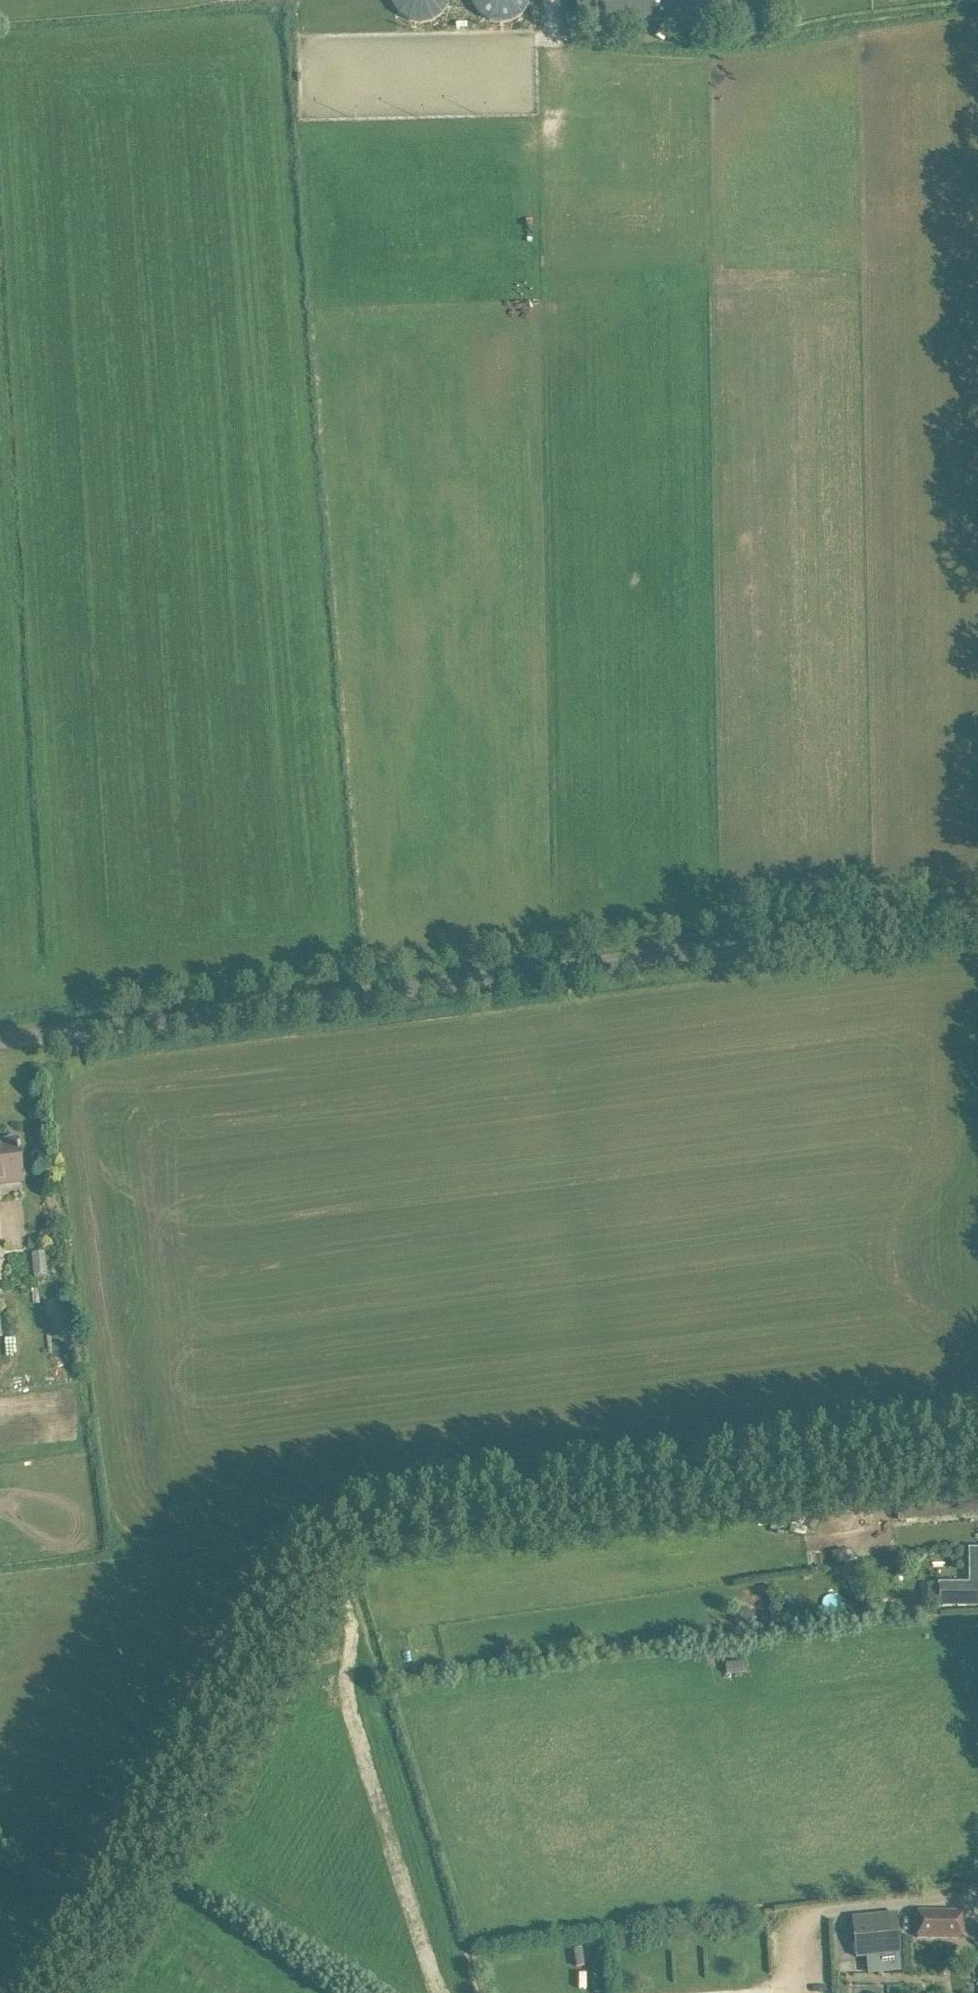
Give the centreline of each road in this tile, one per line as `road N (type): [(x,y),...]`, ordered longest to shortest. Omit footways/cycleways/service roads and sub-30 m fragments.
road 1 (track): [(64,1992),(337,1552),(371,1539),(977,1462)]
road 2 (unclassified): [(0,1044),(977,923)]

